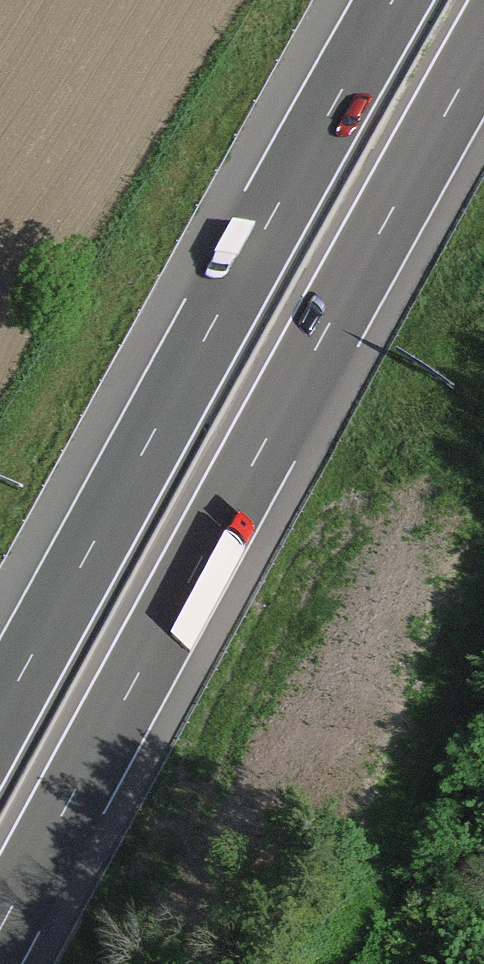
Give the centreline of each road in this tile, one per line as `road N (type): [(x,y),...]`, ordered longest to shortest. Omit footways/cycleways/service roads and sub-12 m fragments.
road 1 (motorway): [(0,937),(483,53)]
road 2 (motorway): [(386,0),(0,706)]

